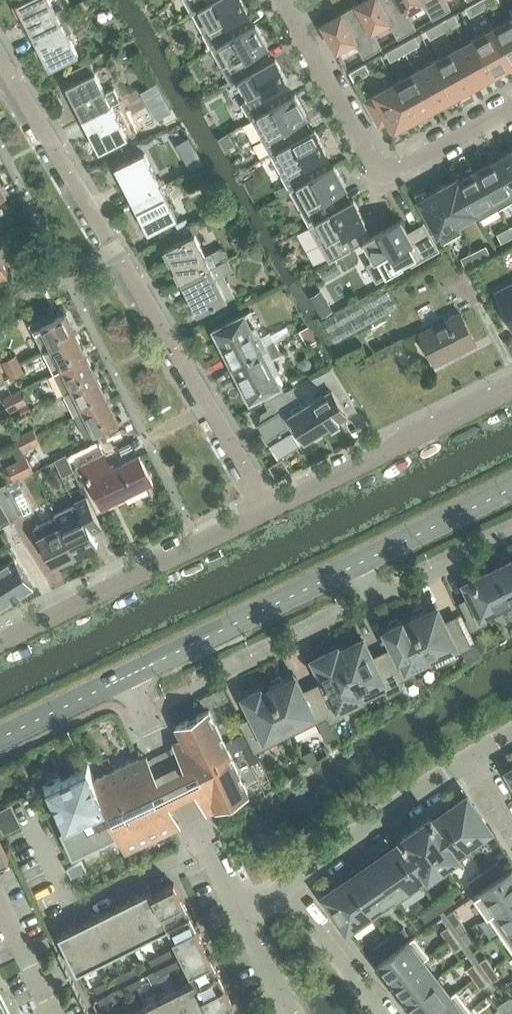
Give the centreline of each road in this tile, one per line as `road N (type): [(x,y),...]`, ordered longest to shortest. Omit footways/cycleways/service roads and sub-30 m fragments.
road 1 (residential): [(270,509),(0,59)]
road 2 (residential): [(285,0),(383,171),(511,101)]
road 3 (residential): [(0,642),(270,509)]
road 4 (residential): [(270,509),(511,387)]
road 5 (residential): [(125,677),(242,919)]
road 6 (tertiary): [(125,677),(352,567)]
road 7 (residential): [(479,759),(288,892)]
road 8 (residential): [(181,693),(371,605)]
road 9 (tertiary): [(352,567),(511,489)]
road 10 (residential): [(371,605),(511,535)]
road 11 (residential): [(382,1013),(288,892)]
road 12 (tertiary): [(0,738),(125,677)]
road 13 (residential): [(56,1013),(0,897)]

